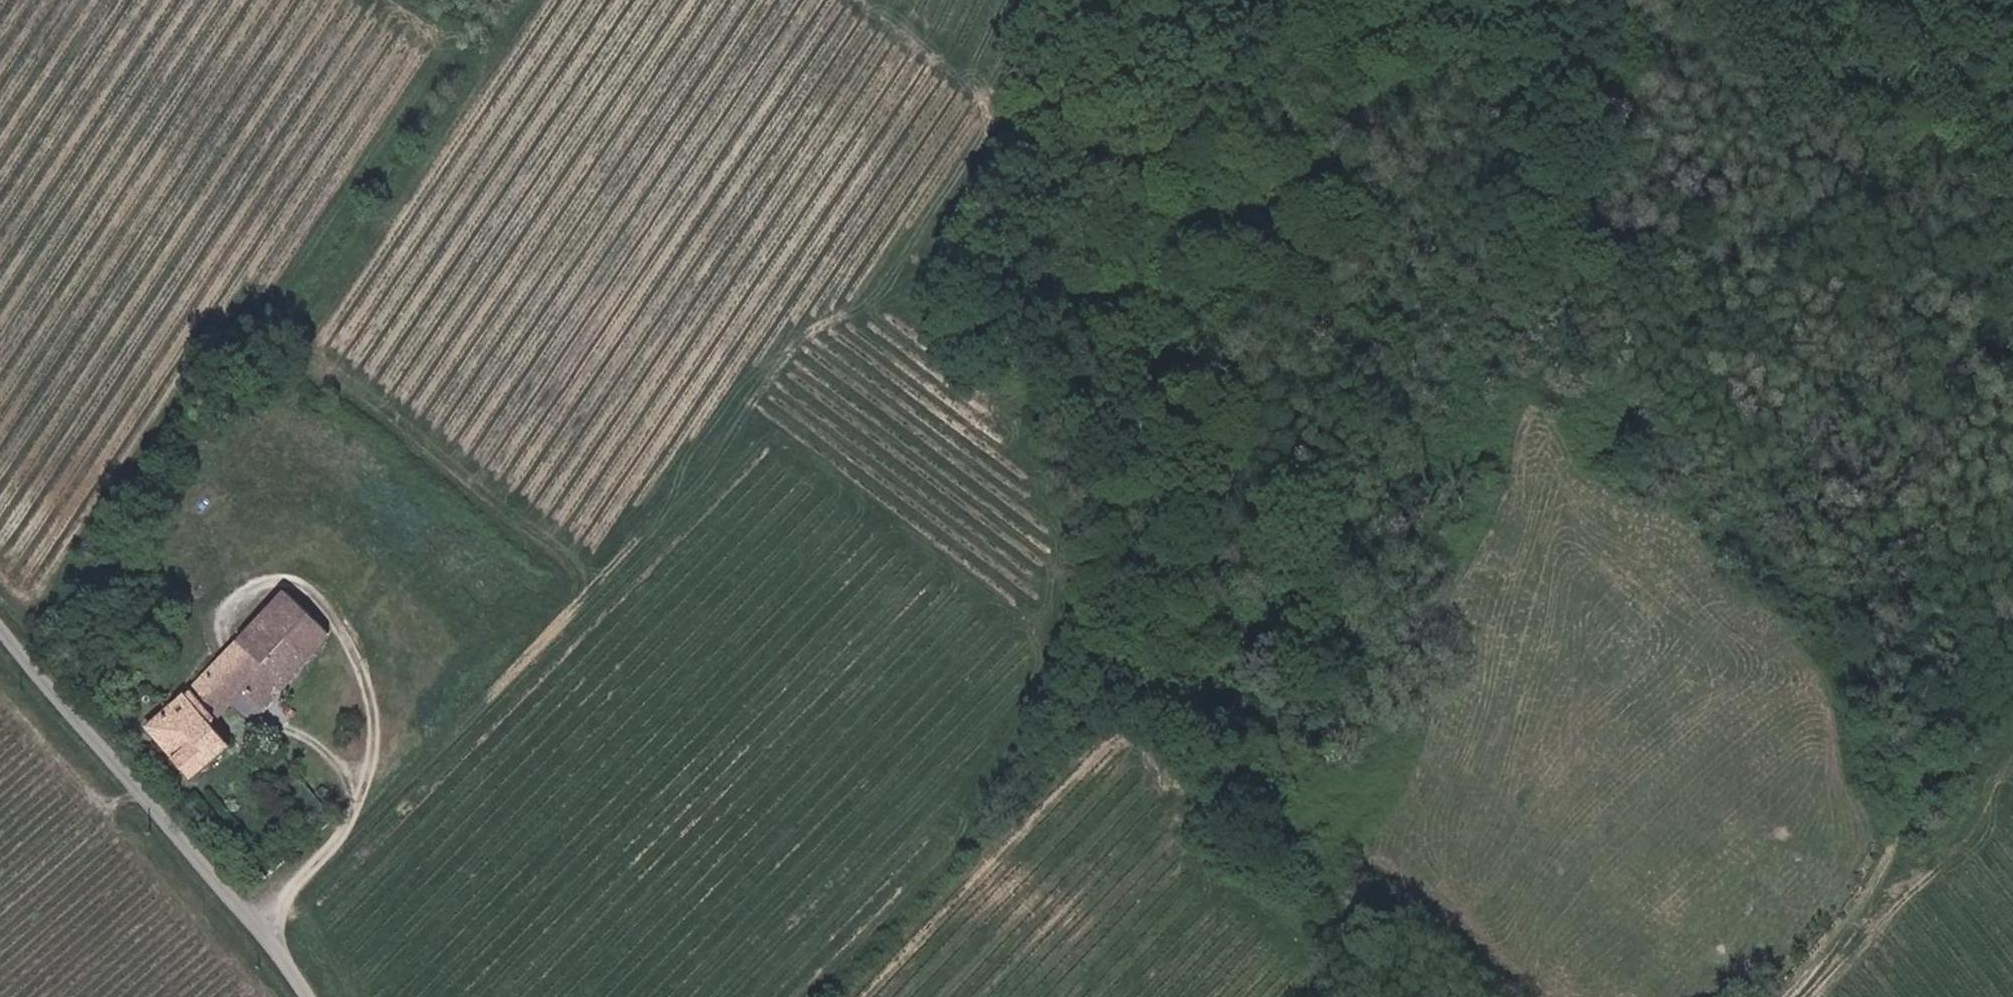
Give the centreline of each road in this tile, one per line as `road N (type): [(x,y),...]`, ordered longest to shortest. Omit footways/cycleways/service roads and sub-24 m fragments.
road 1 (unclassified): [(312,996),(267,915),(0,620)]
road 2 (track): [(1786,996),(1898,847),(1930,789),(2012,722)]

